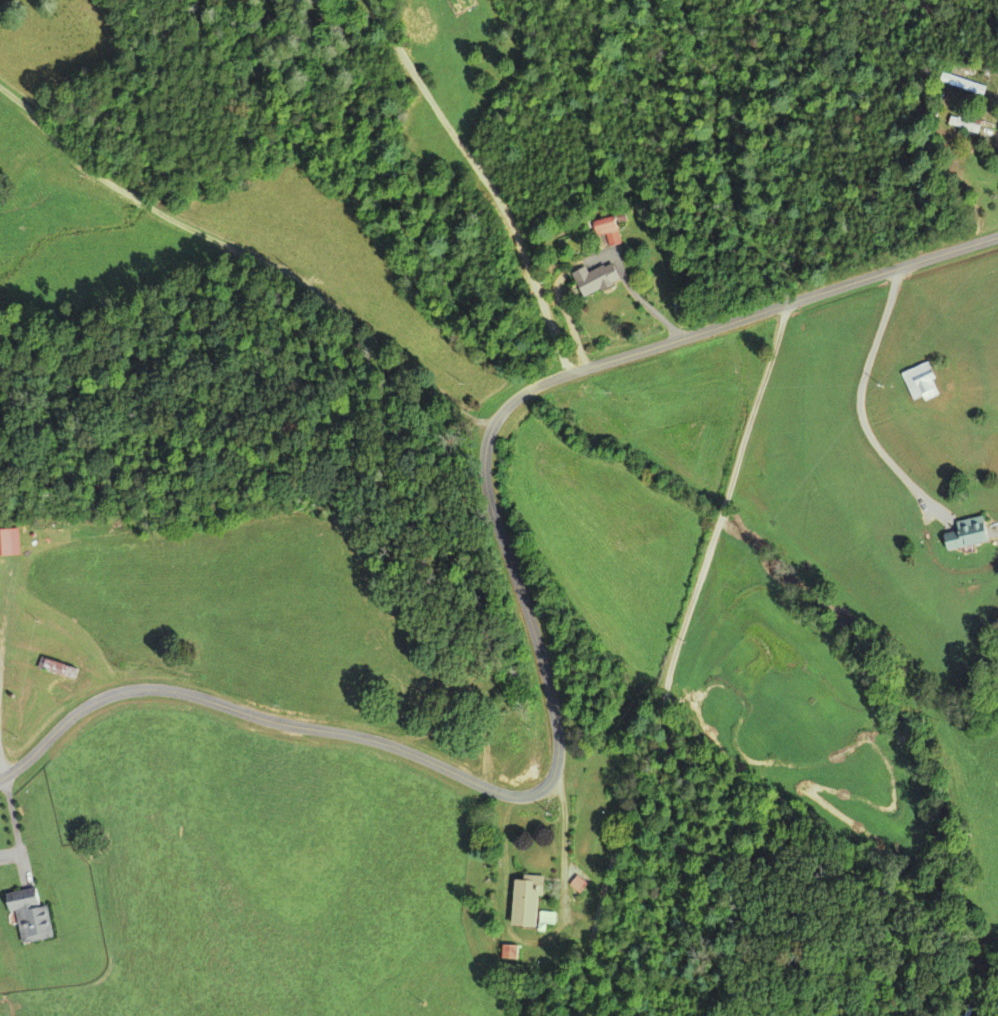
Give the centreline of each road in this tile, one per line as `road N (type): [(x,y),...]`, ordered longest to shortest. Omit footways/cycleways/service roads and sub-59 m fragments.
road 1 (residential): [(0,780),(91,705),(150,688),(405,748),(494,792),(515,797),(543,789),(555,775),(555,720),(486,481),(484,456),(502,411),(557,378),(997,236)]

